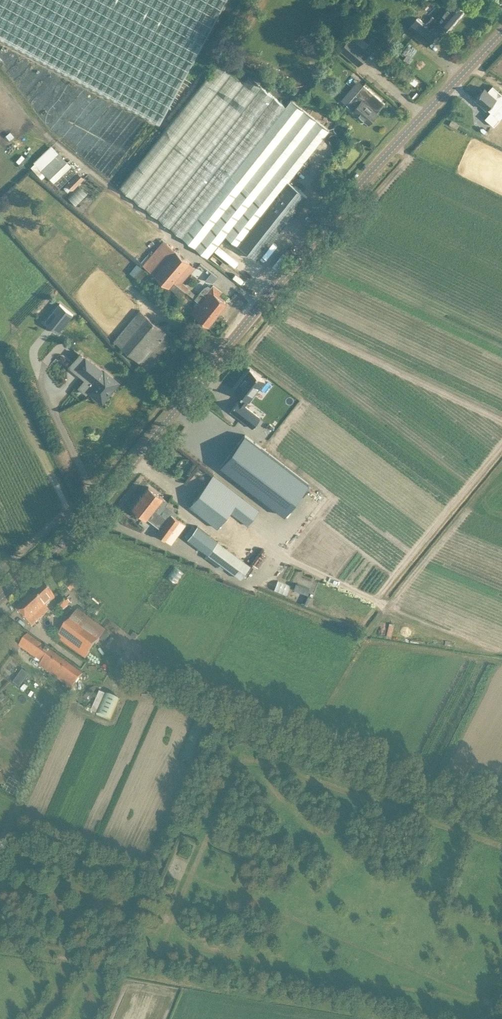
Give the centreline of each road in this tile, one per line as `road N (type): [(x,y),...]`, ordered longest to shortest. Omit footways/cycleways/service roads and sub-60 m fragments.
road 1 (tertiary): [(0,598),(83,510),(327,216),(501,29)]

